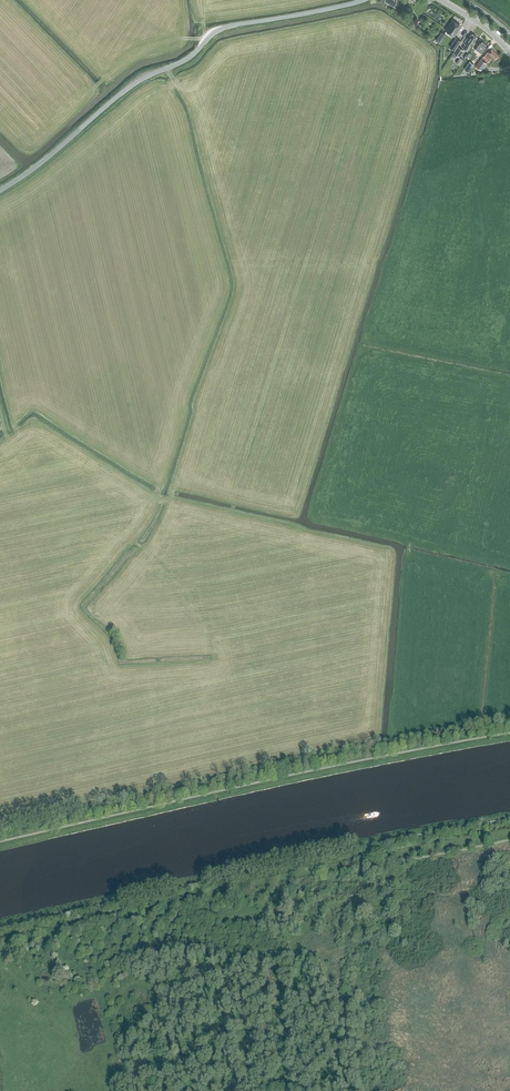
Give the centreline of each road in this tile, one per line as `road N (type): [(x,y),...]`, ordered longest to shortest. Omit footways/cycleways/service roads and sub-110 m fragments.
road 1 (unclassified): [(0,191),(216,31),(363,0)]

